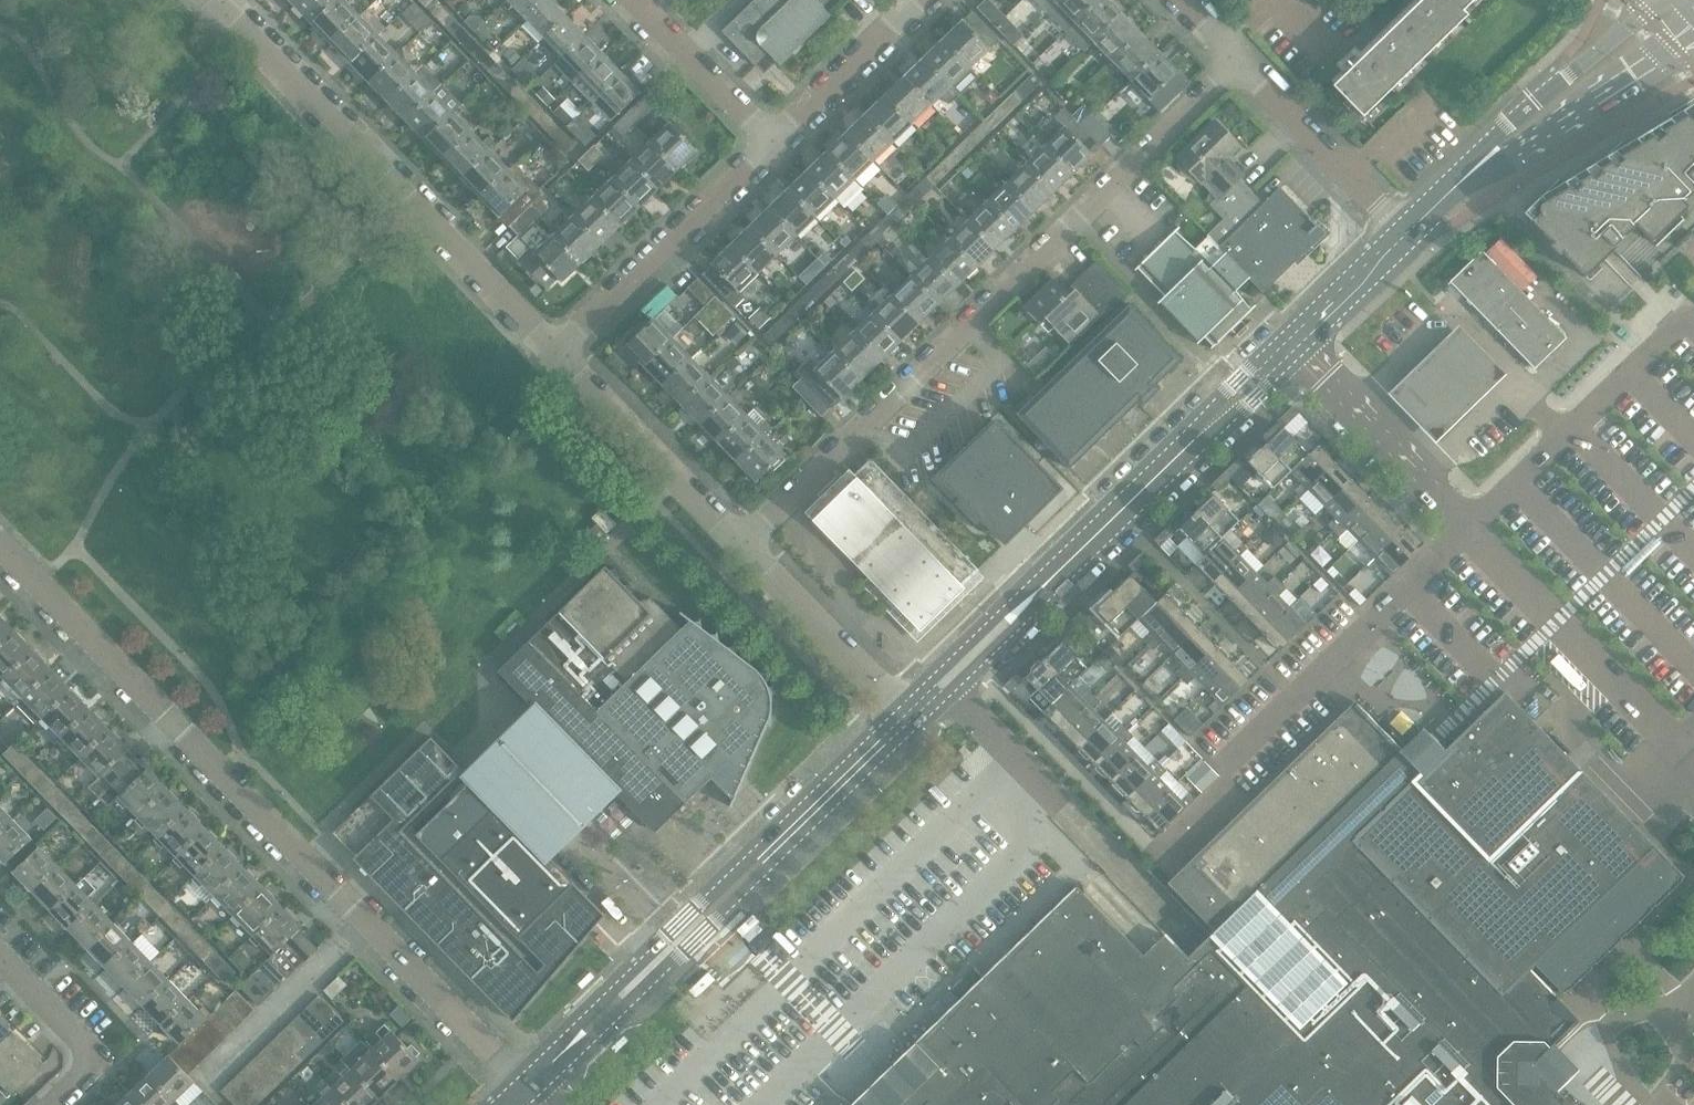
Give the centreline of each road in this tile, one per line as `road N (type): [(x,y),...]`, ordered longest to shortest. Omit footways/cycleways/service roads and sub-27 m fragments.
road 1 (residential): [(526,1089),(0,547)]
road 2 (residential): [(739,548),(1235,62)]
road 3 (residential): [(550,352),(210,0)]
road 4 (tertiary): [(907,718),(1201,434)]
road 5 (residential): [(1224,768),(1469,531)]
road 6 (tertiary): [(526,1089),(557,1074),(760,880),(762,860)]
road 7 (tertiary): [(762,860),(738,866),(574,1023),(526,1089)]
road 8 (unclassified): [(1693,765),(1469,531)]
road 9 (residential): [(1693,330),(1686,322),(1469,531)]
road 10 (residential): [(550,352),(773,146)]
road 11 (residential): [(739,548),(550,352)]
road 12 (tertiary): [(1475,169),(1507,157),(1693,36)]
road 13 (unclassified): [(1469,531),(1288,350)]
road 14 (tertiary): [(1664,0),(1494,139),(1475,169)]
road 15 (residential): [(1407,233),(1235,62)]
road 16 (residential): [(907,718),(739,548)]
road 17 (residential): [(0,951),(99,1049),(44,1104)]
road 18 (residential): [(773,146),(920,0)]
road 19 (tertiary): [(762,860),(907,718)]
road 20 (residential): [(773,146),(636,0)]
road 21 (tertiary): [(1288,350),(1407,233)]
road 22 (tertiary): [(1288,350),(1238,382),(1201,434)]
road 23 (tertiary): [(1201,434),(1253,397),(1288,350)]

